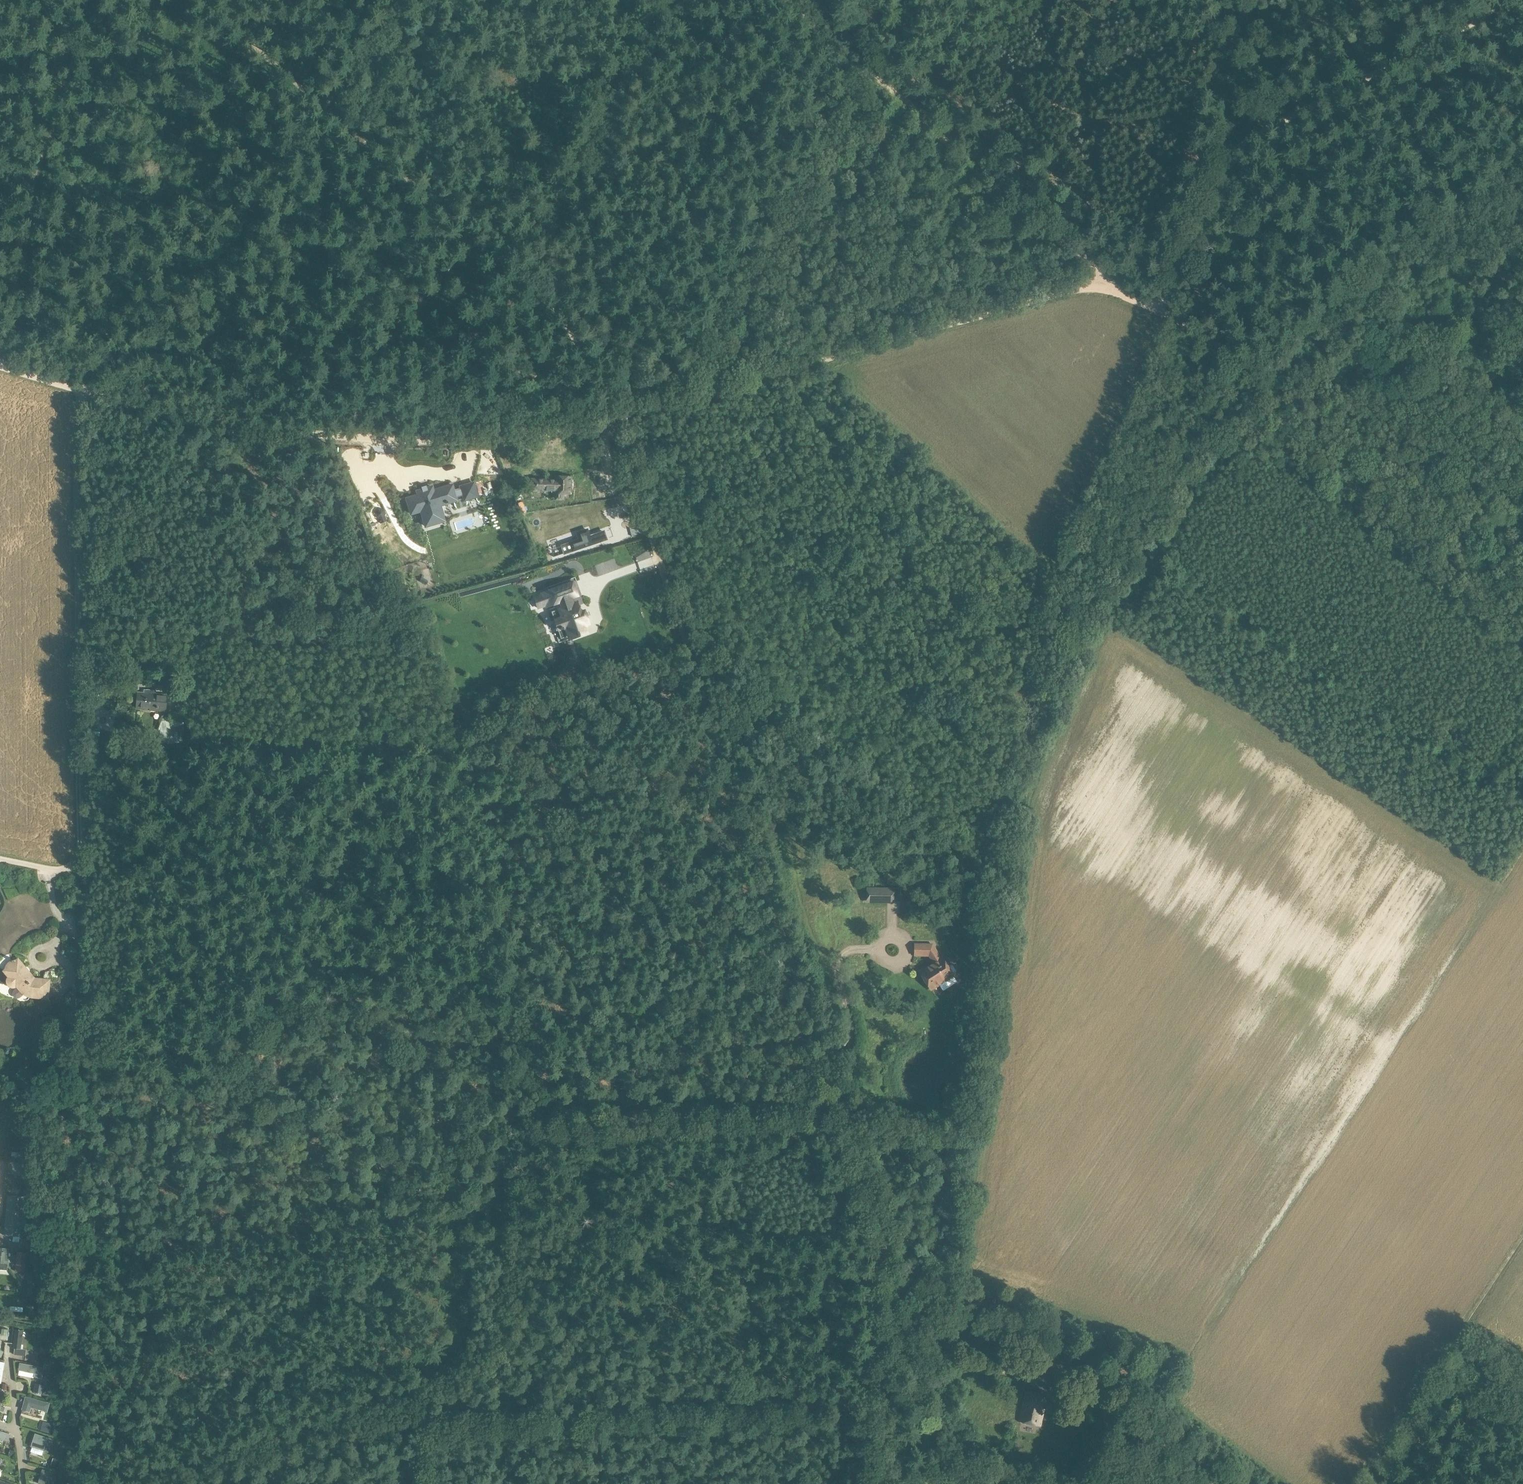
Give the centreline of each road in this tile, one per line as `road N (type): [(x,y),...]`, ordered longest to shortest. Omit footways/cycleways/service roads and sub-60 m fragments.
road 1 (track): [(891,1346),(889,1271),(868,1188),(613,421)]
road 2 (track): [(613,421),(574,319),(201,0)]
road 3 (track): [(613,421),(1106,278)]
road 4 (track): [(84,392),(76,418),(82,847),(68,868)]
road 5 (track): [(1162,314),(1237,362),(1306,440),(1522,617)]
road 6 (track): [(1106,278),(881,65),(795,0)]
road 7 (track): [(231,430),(499,440),(613,421)]
road 8 (track): [(0,347),(66,0)]
road 9 (track): [(1522,1237),(1357,1483)]
road 10 (track): [(1270,131),(1502,0)]
road 11 (track): [(1162,314),(1249,155),(1270,131)]
road 12 (track): [(891,1346),(1059,1387)]
road 13 (track): [(84,392),(233,426)]
road 14 (track): [(883,1483),(891,1346)]

